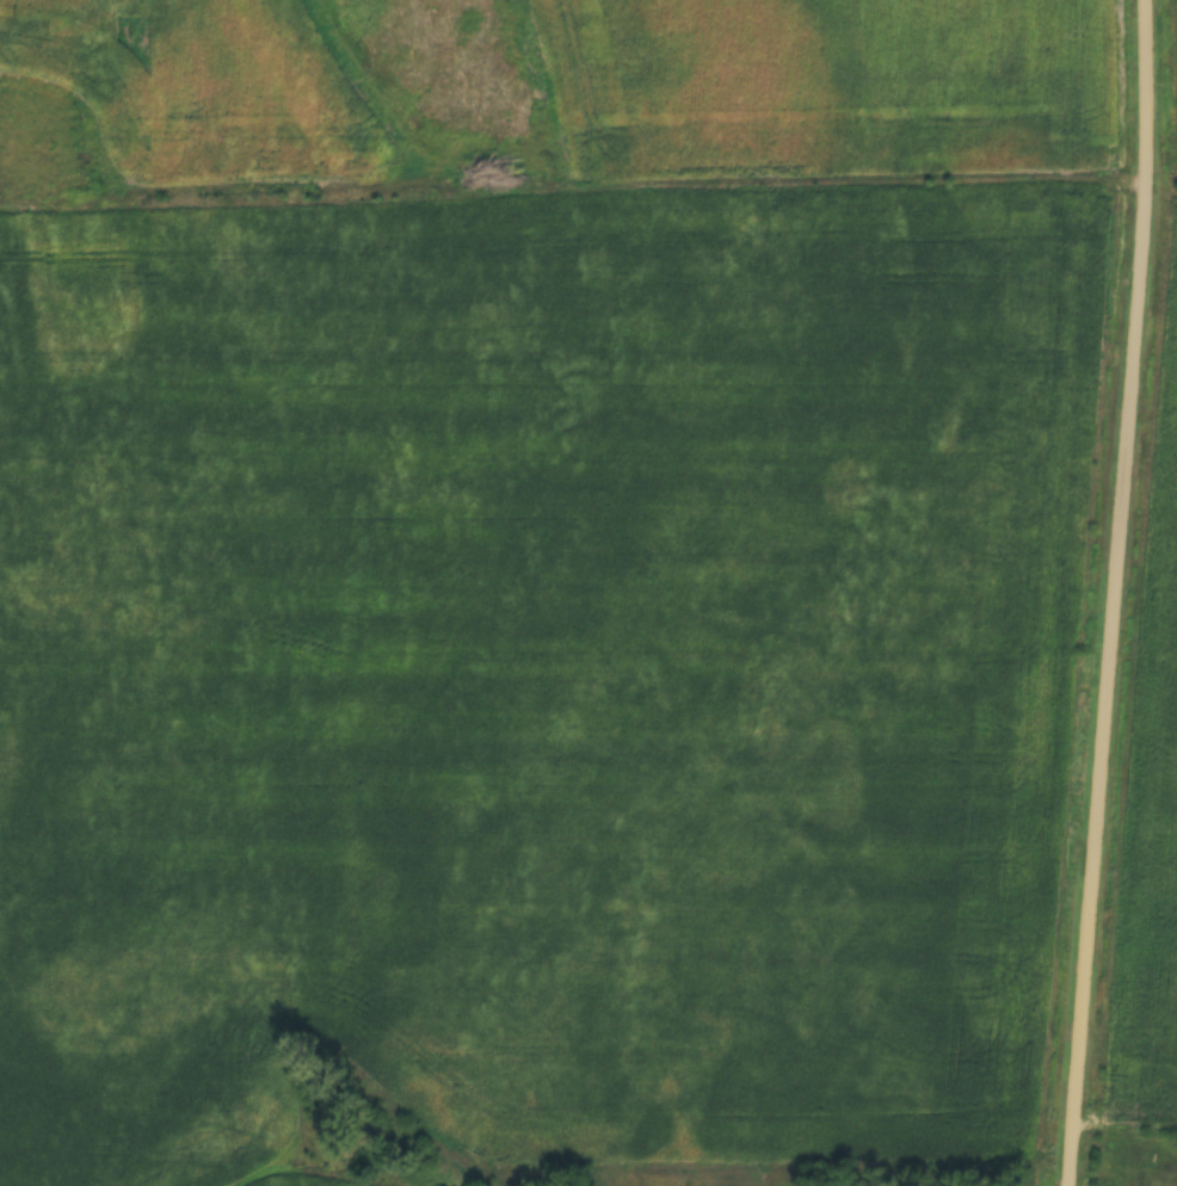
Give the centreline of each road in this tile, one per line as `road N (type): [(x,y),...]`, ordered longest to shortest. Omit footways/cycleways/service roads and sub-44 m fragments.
road 1 (residential): [(1069,1185),(1146,186),(1144,0)]

